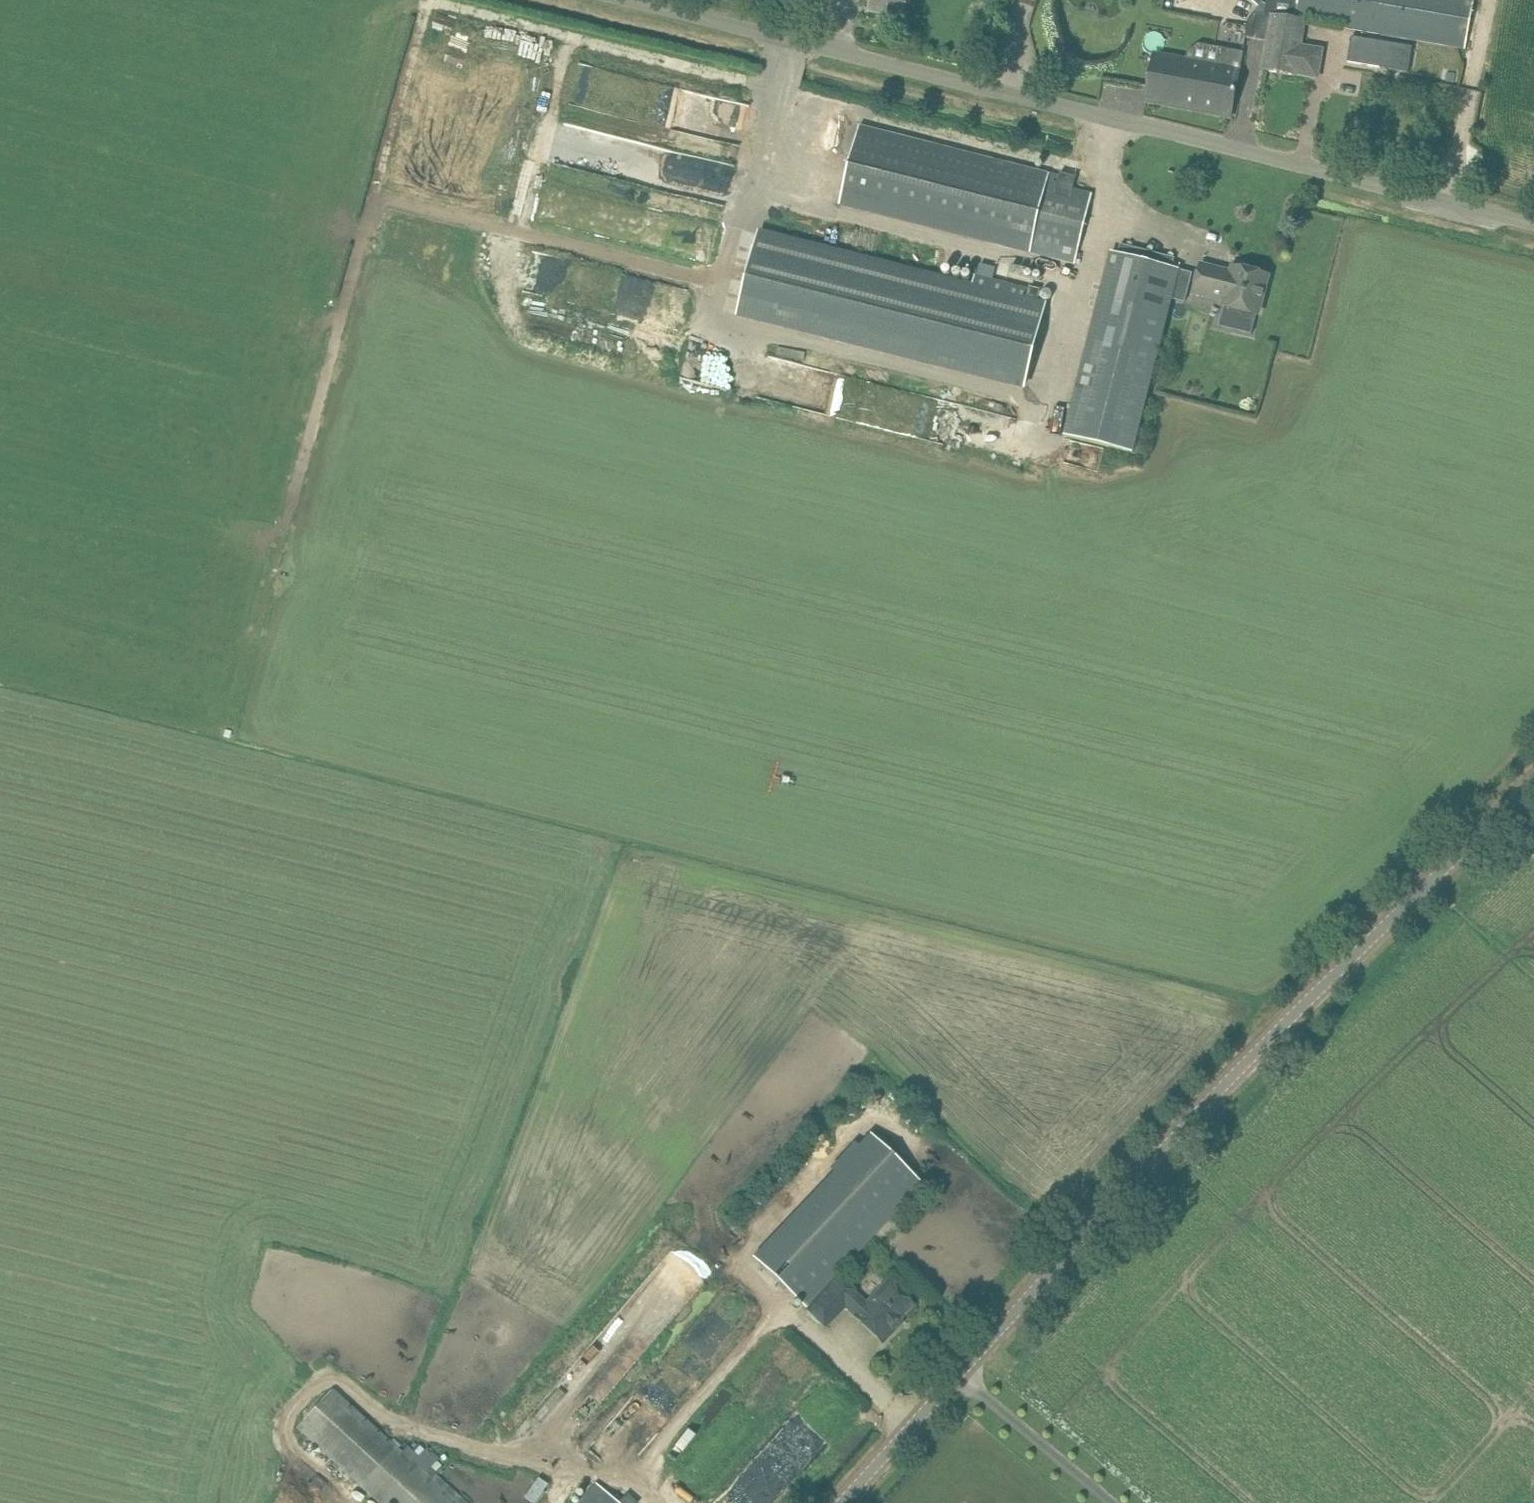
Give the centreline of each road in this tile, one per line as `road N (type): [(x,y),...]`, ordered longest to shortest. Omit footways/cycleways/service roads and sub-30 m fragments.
road 1 (tertiary): [(843,1502),(1224,1082),(1533,779)]
road 2 (unclassified): [(1533,229),(631,0)]

